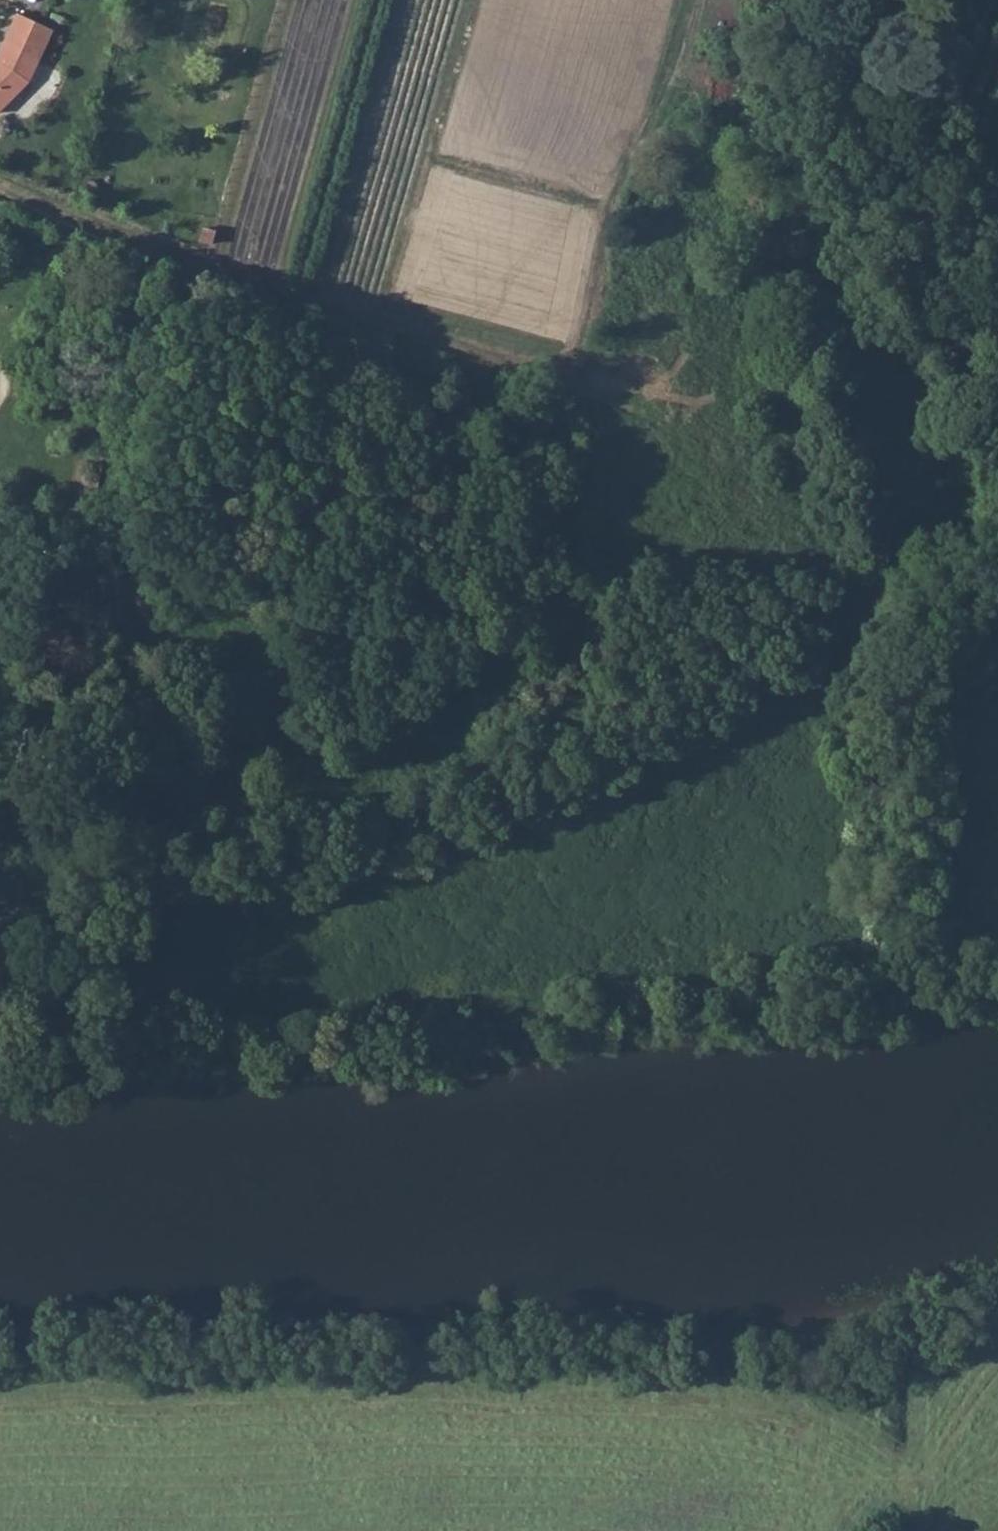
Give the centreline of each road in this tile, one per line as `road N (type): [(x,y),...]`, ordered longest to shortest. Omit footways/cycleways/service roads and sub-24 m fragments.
road 1 (track): [(0,194),(275,295),(558,360),(579,331),(628,145),(679,86),(702,0)]

